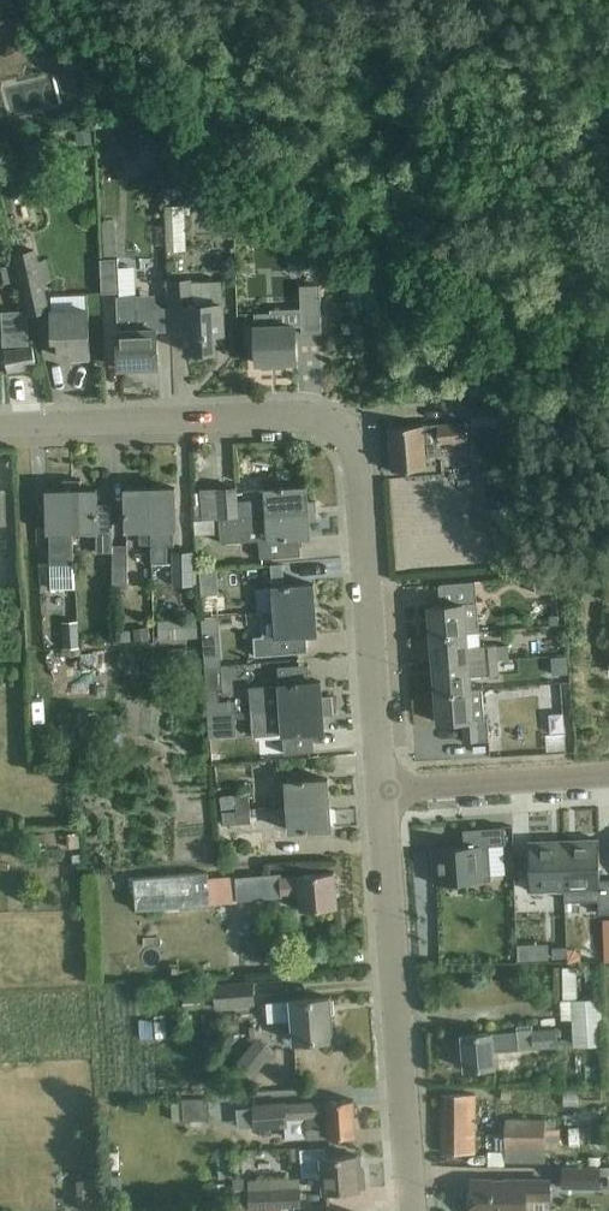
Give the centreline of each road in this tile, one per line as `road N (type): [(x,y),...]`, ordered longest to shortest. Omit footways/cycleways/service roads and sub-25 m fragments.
road 1 (residential): [(383,793),(361,451),(320,420),(0,429)]
road 2 (residential): [(410,1210),(383,793)]
road 3 (residential): [(383,793),(608,776)]

